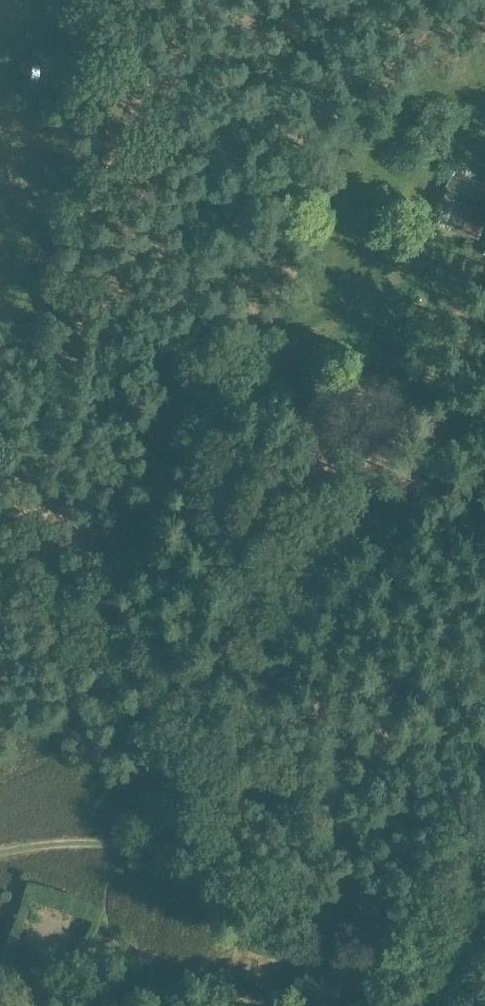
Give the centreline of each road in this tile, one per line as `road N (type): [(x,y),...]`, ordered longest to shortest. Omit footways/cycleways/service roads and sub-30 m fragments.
road 1 (unclassified): [(484,735),(332,727),(230,700),(126,649),(0,562)]
road 2 (track): [(0,854),(114,846),(172,862),(252,926),(319,945)]

